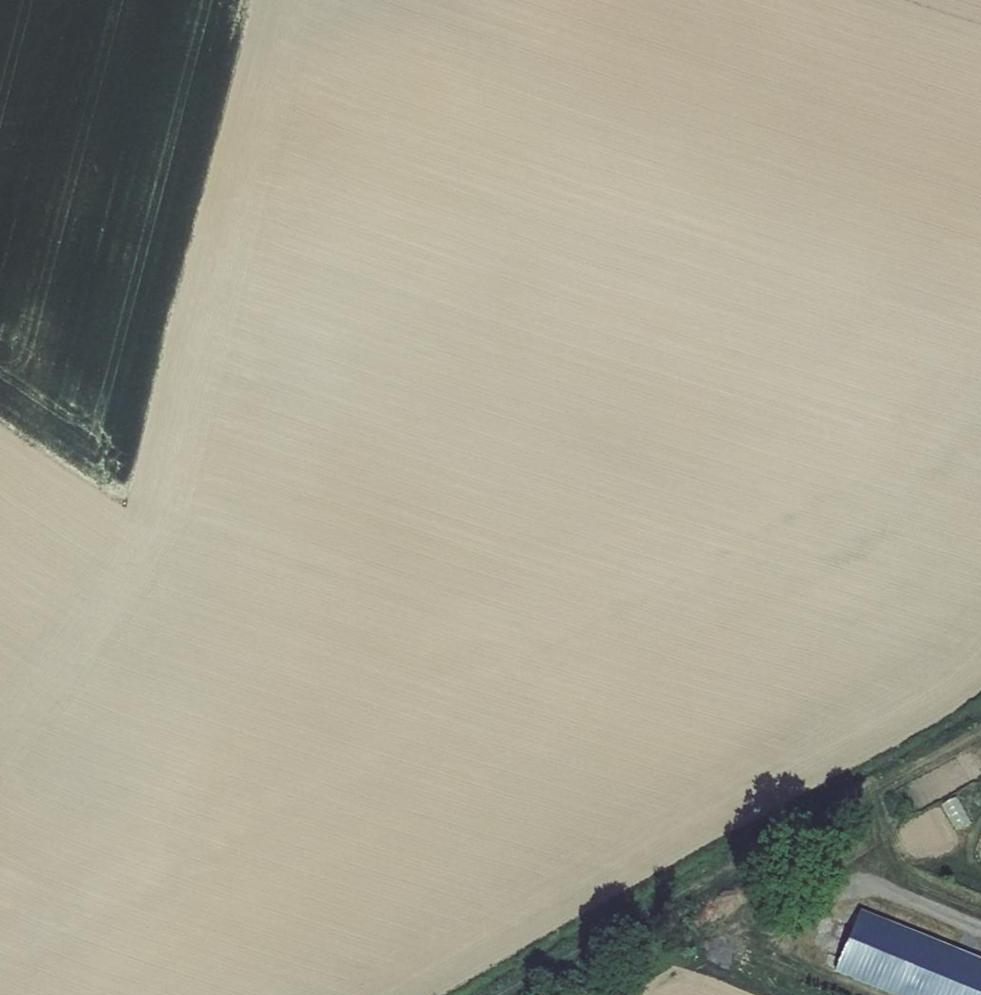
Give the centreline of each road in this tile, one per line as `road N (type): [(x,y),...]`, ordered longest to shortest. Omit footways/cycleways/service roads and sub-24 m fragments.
road 1 (track): [(980,731),(505,994)]

